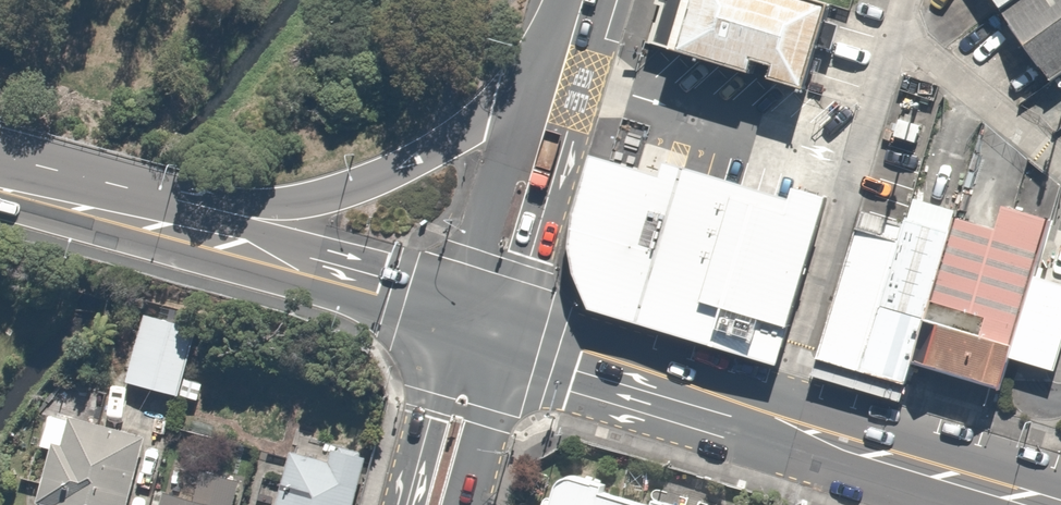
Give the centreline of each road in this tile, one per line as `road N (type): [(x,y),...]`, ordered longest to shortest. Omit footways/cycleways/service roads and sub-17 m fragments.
road 1 (secondary): [(0,181),(216,206),(300,204),(413,161),(562,75)]
road 2 (secondary): [(1045,504),(509,341)]
road 3 (secondary): [(458,324),(396,299),(0,192)]
road 4 (secondary): [(458,324),(503,174),(545,130)]
road 5 (secondary): [(545,130),(552,184),(509,341)]
road 6 (residential): [(407,504),(458,324)]
road 7 (residential): [(509,341),(465,504)]

